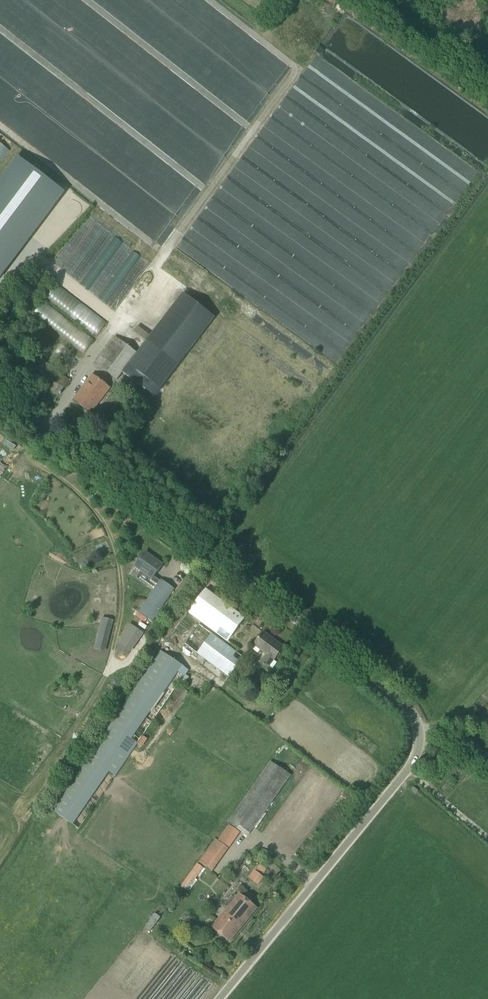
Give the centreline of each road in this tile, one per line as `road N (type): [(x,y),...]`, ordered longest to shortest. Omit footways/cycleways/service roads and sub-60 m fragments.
road 1 (unclassified): [(218,998),(417,746),(417,711),(0,392)]

